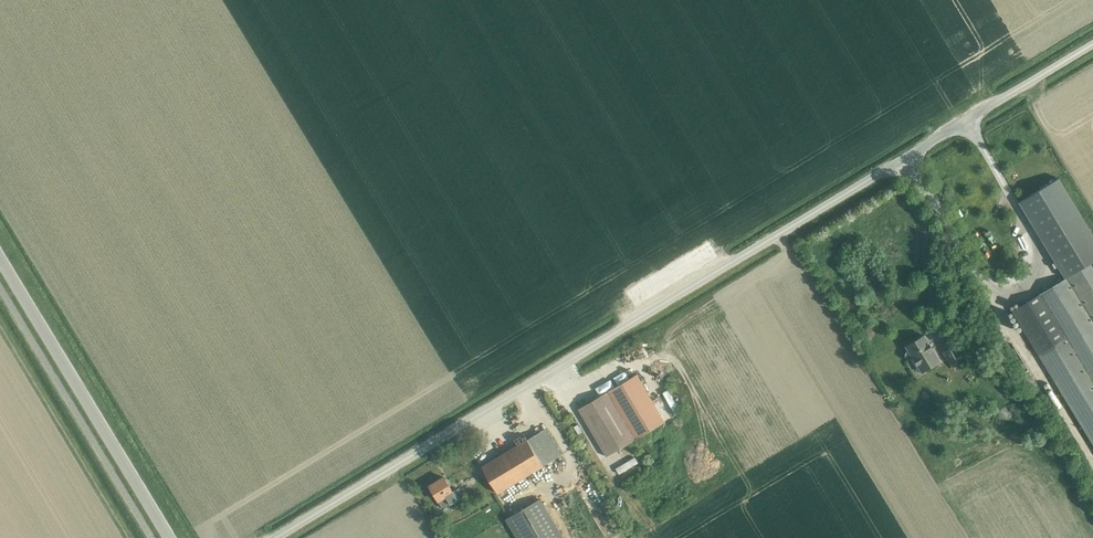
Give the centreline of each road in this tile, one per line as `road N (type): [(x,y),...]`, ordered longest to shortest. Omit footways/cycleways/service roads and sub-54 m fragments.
road 1 (unclassified): [(278,537),(1092,45)]
road 2 (tertiary): [(170,537),(0,257)]

